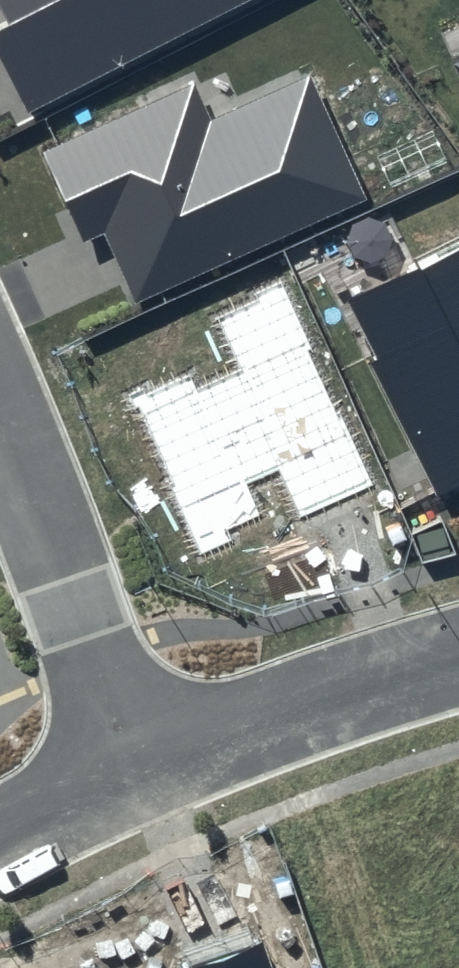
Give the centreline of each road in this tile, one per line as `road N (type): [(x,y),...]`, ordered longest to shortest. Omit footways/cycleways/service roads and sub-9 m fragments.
road 1 (residential): [(0,422),(133,765)]
road 2 (residential): [(133,765),(458,659)]
road 3 (residential): [(0,835),(133,765)]

